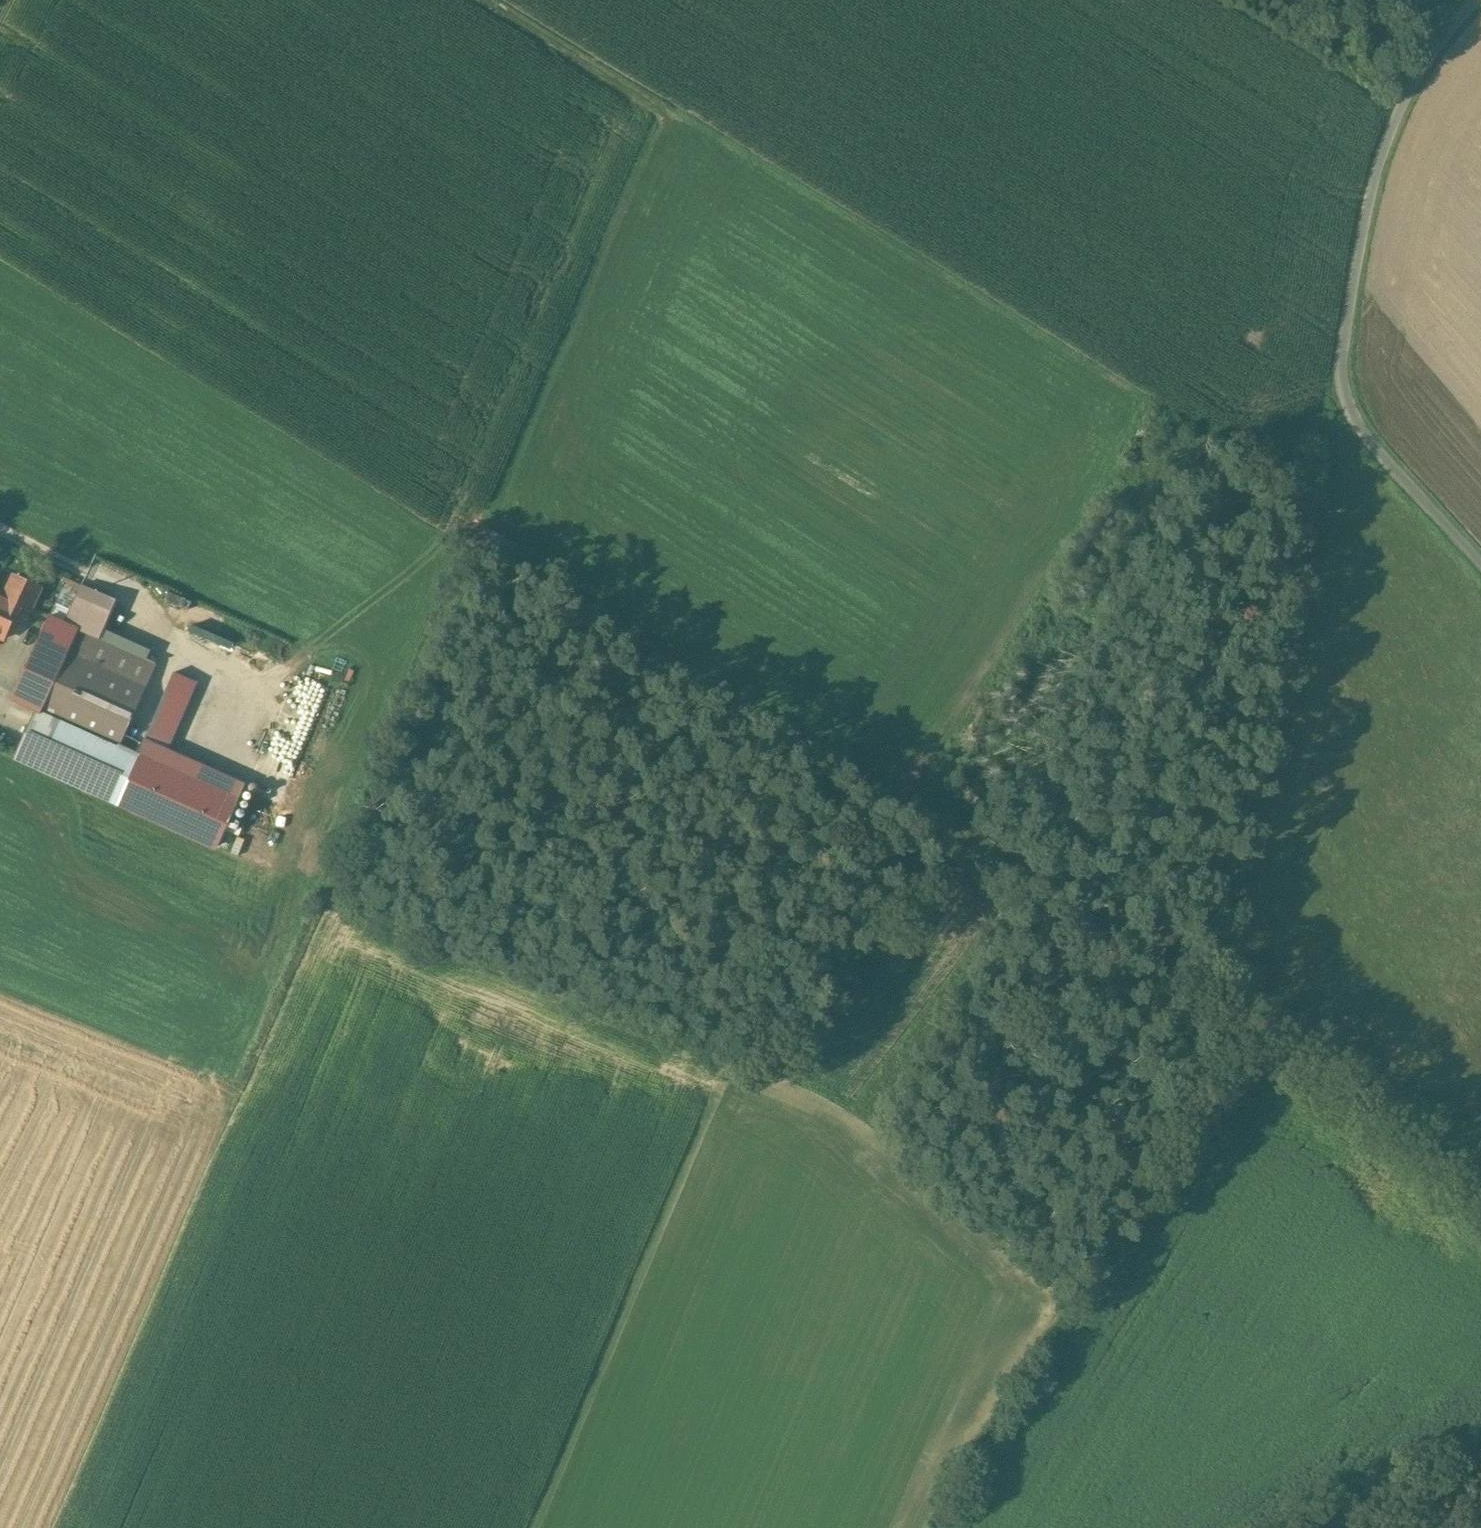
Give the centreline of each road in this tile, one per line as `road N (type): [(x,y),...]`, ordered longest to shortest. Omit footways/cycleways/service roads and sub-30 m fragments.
road 1 (track): [(480,0),(661,114)]

